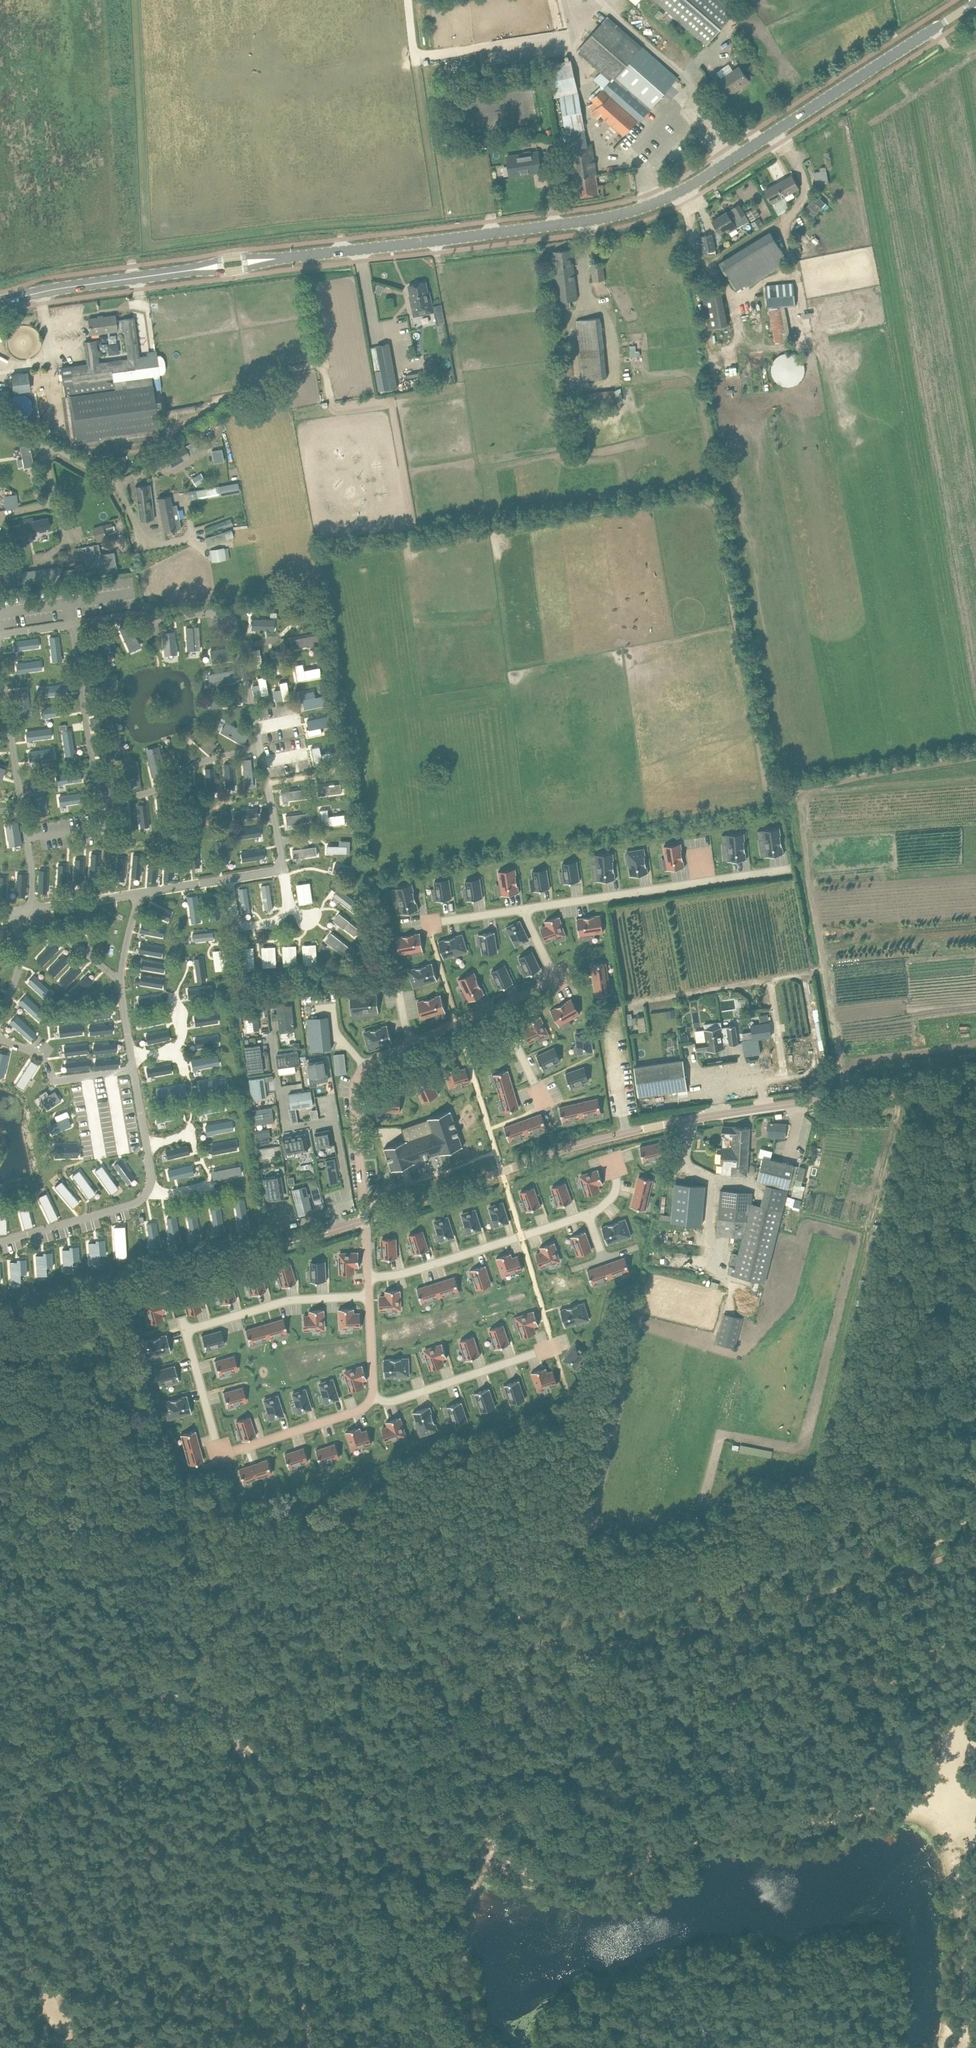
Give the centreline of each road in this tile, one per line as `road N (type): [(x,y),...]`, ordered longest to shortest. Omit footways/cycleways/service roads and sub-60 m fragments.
road 1 (tertiary): [(290,257),(588,220),(658,202),(975,1)]
road 2 (unclassified): [(366,1219),(627,1132),(826,1099),(975,1087)]
road 3 (residential): [(369,1296),(289,1300),(193,1328),(188,1338),(222,1451),(360,1410),(374,1395)]
road 4 (unclassified): [(0,1319),(366,1219)]
road 5 (residential): [(368,1276),(407,1272),(603,1208),(616,1187),(608,1154)]
road 6 (residential): [(366,1219),(353,1094),(365,1066),(499,1008)]
road 7 (residential): [(790,868),(523,908)]
road 8 (track): [(571,37),(416,58),(409,0)]
road 9 (tertiary): [(0,301),(188,270)]
road 10 (residential): [(554,1346),(401,1400),(374,1395)]
road 11 (residential): [(499,1008),(556,979),(523,908)]
road 12 (unclassified): [(0,415),(119,485)]
road 13 (residential): [(523,908),(402,923)]

